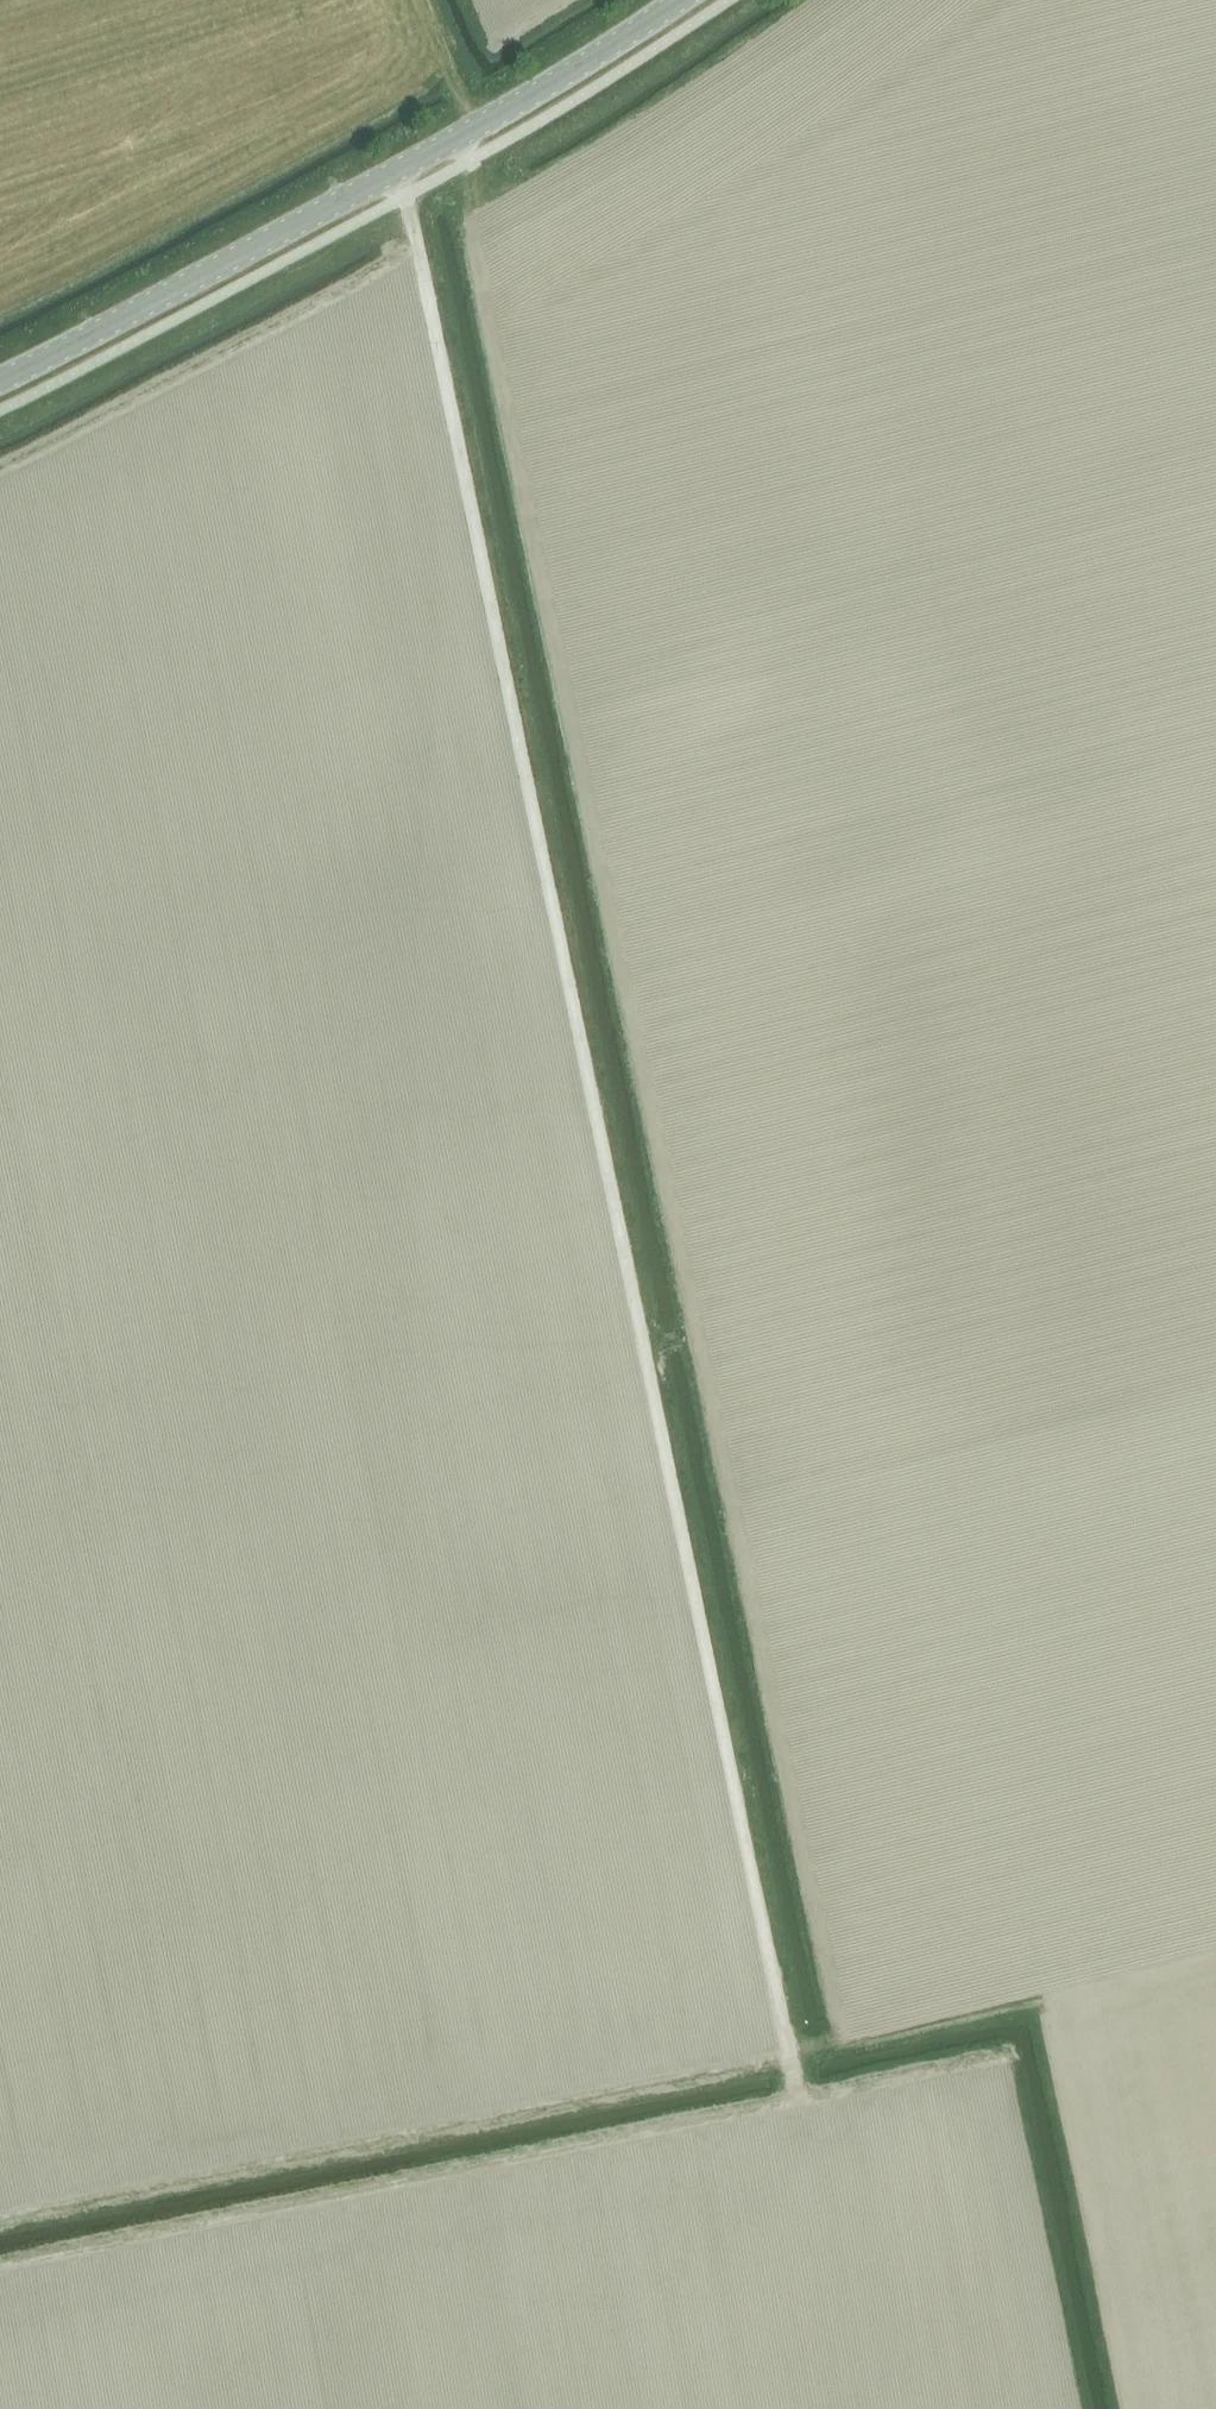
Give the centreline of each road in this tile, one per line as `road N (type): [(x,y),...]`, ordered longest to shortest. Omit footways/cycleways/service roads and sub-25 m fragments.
road 1 (tertiary): [(0,382),(398,171),(683,0)]

